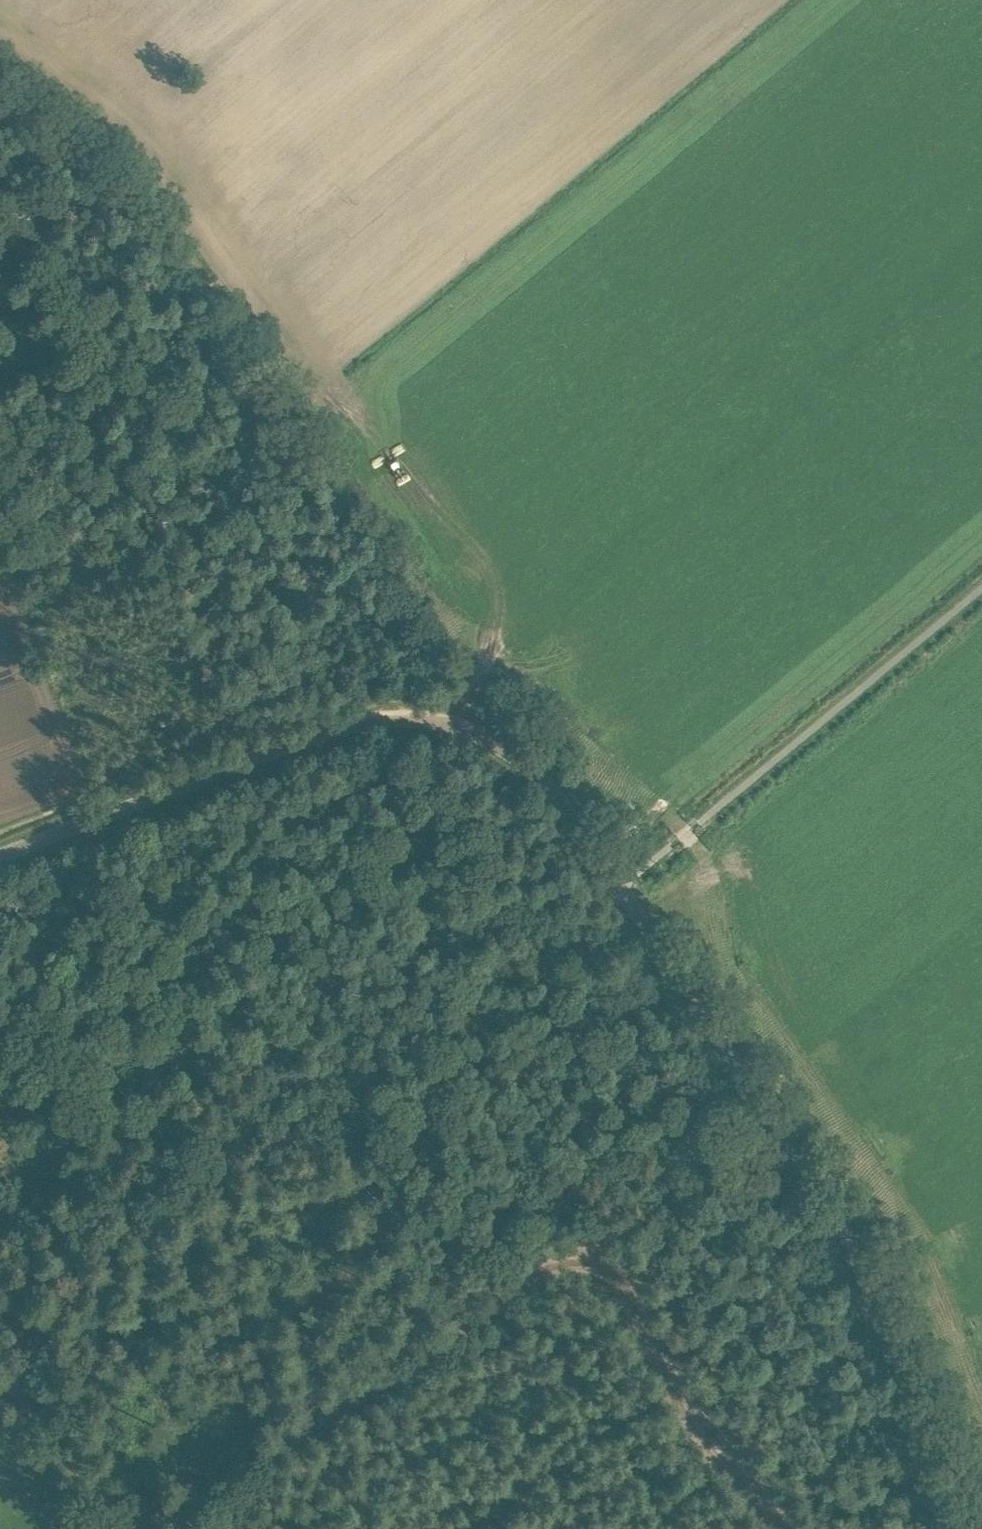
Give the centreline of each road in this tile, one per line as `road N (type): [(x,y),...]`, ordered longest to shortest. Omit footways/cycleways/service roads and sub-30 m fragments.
road 1 (unclassified): [(944,1528),(849,1221),(623,886),(557,798),(508,751),(477,731),(425,717),(370,717),(0,848)]

